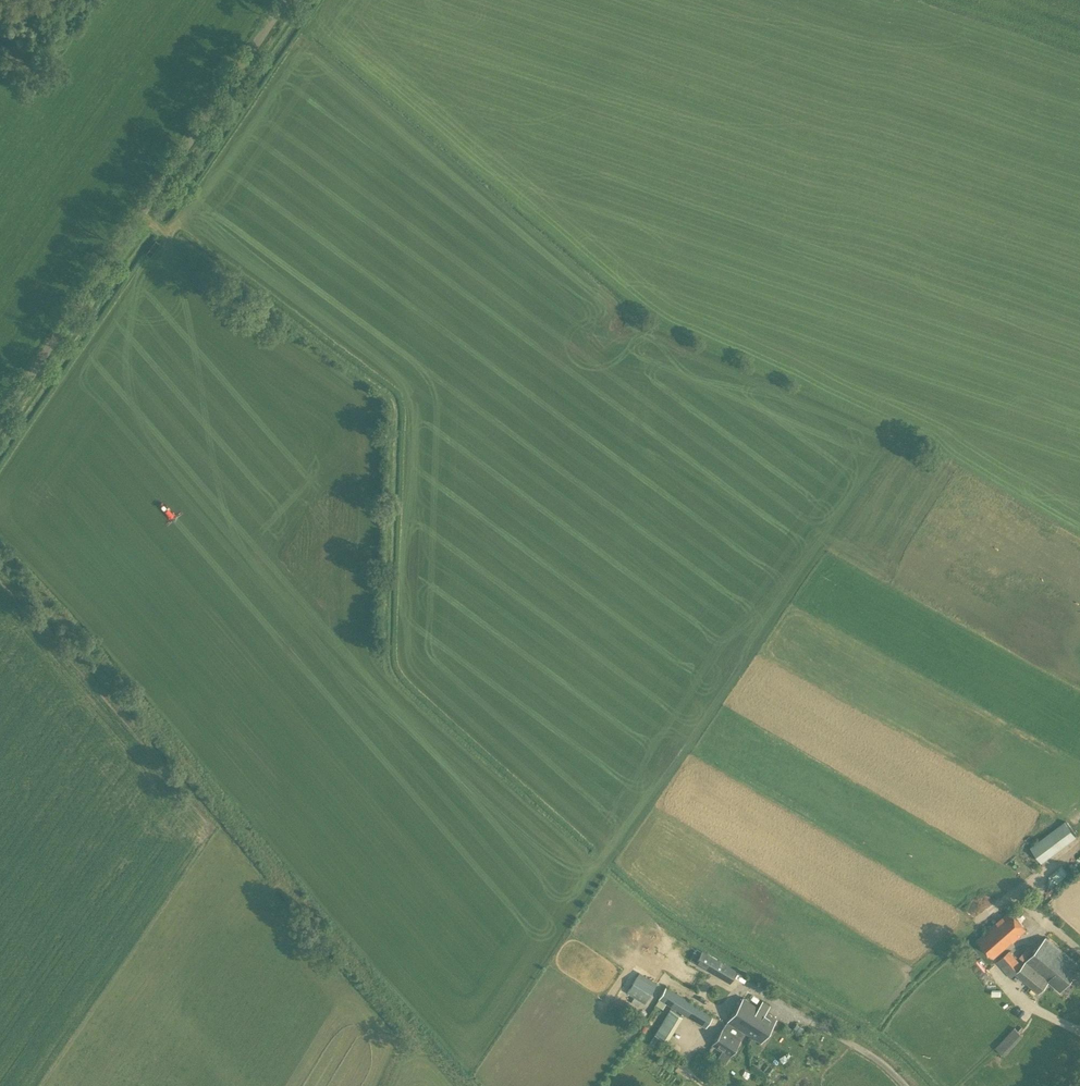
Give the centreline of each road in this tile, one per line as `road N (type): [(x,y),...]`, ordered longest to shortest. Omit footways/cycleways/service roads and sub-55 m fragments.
road 1 (unclassified): [(0,418),(285,0)]

